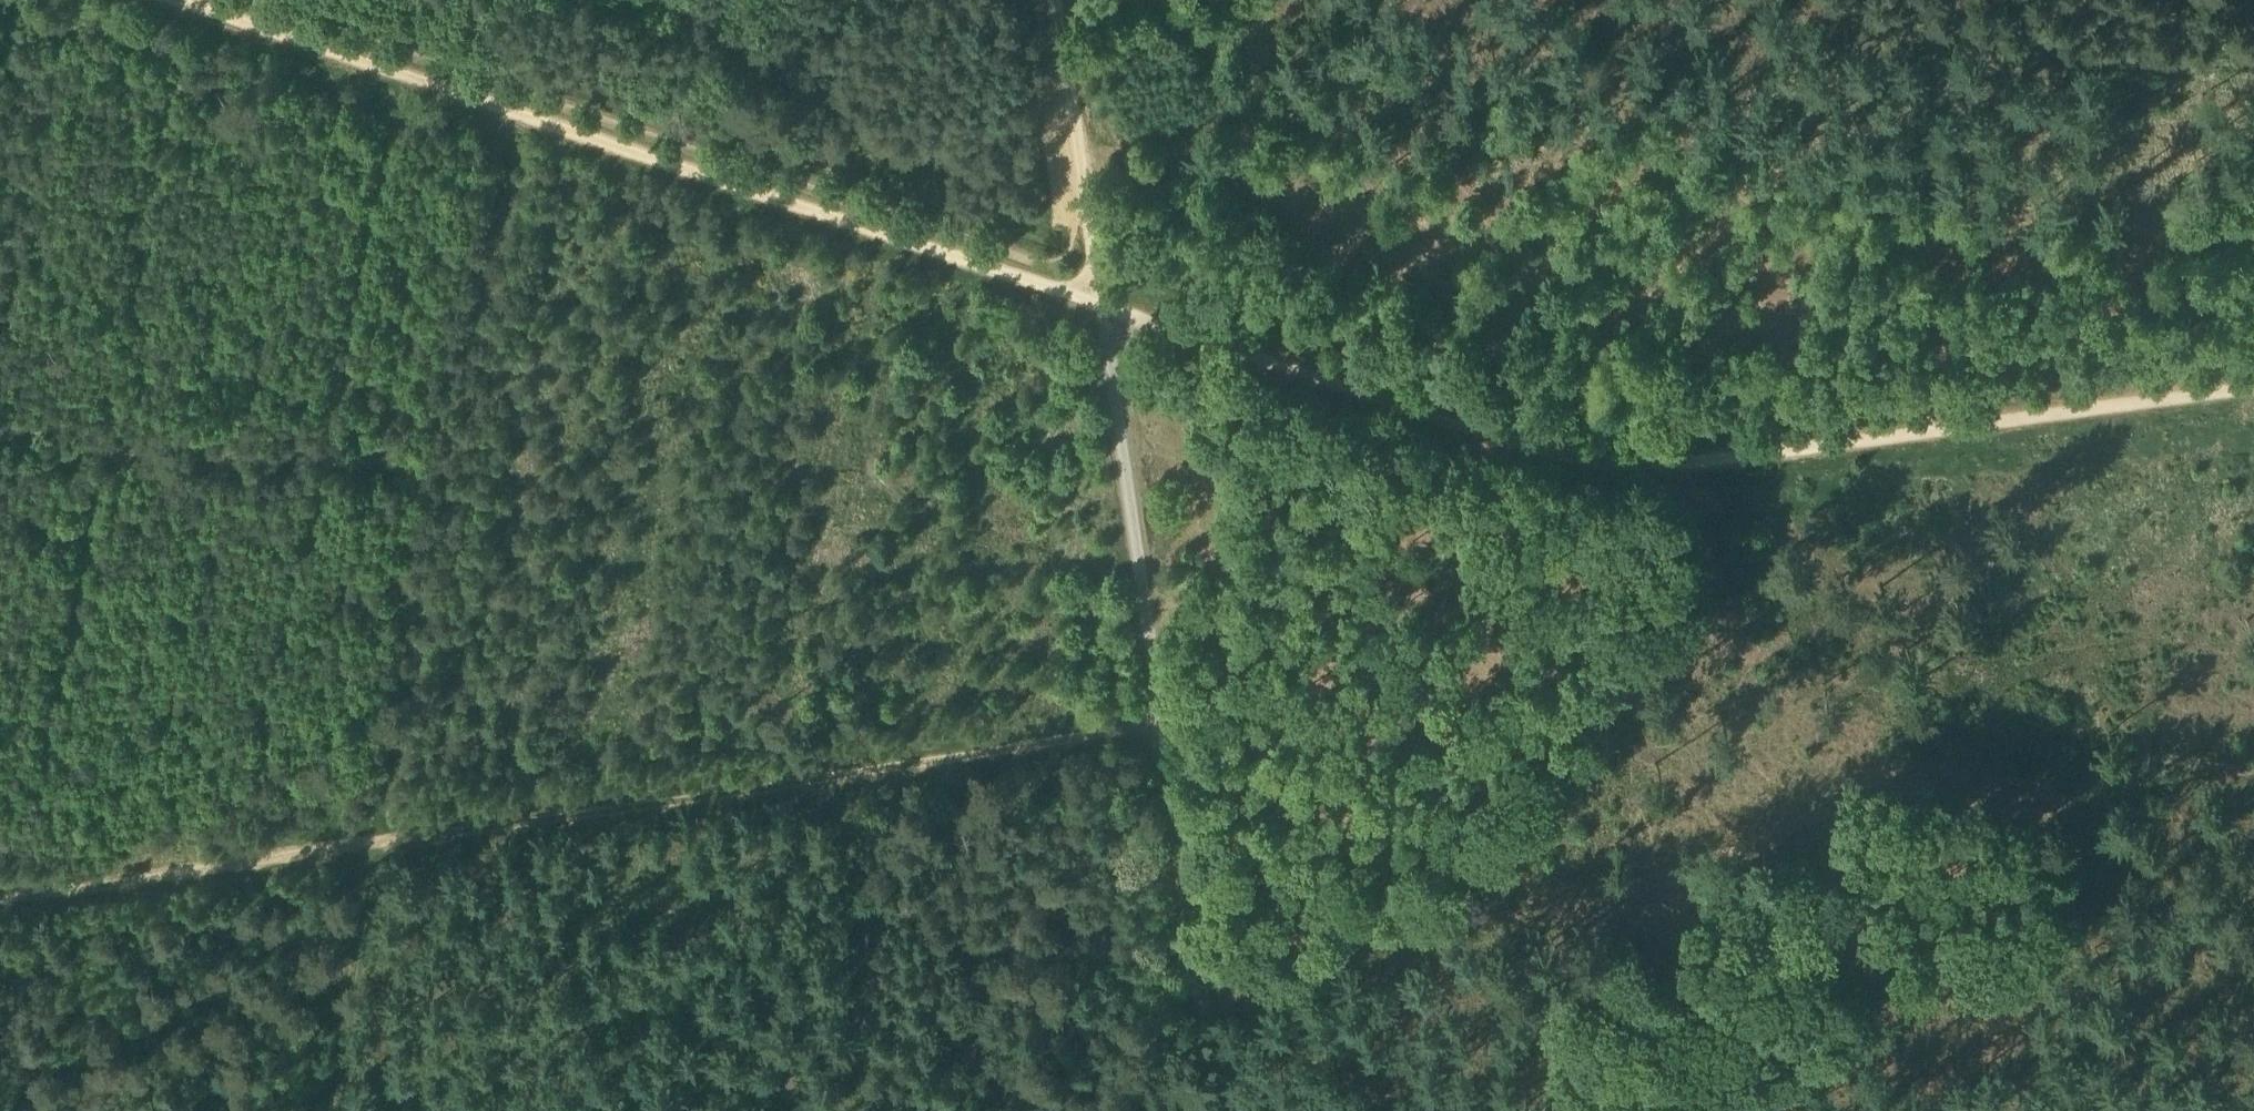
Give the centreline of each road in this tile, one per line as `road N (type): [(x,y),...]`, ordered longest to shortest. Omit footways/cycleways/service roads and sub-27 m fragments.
road 1 (track): [(2253,381),(1613,463),(1095,296)]
road 2 (track): [(0,899),(1164,735)]
road 3 (track): [(1095,296),(203,0)]
road 4 (track): [(1164,735),(1095,296)]
road 5 (track): [(1221,1110),(1164,735)]
road 6 (track): [(1095,296),(1051,0)]
road 7 (track): [(330,1110),(384,844)]

